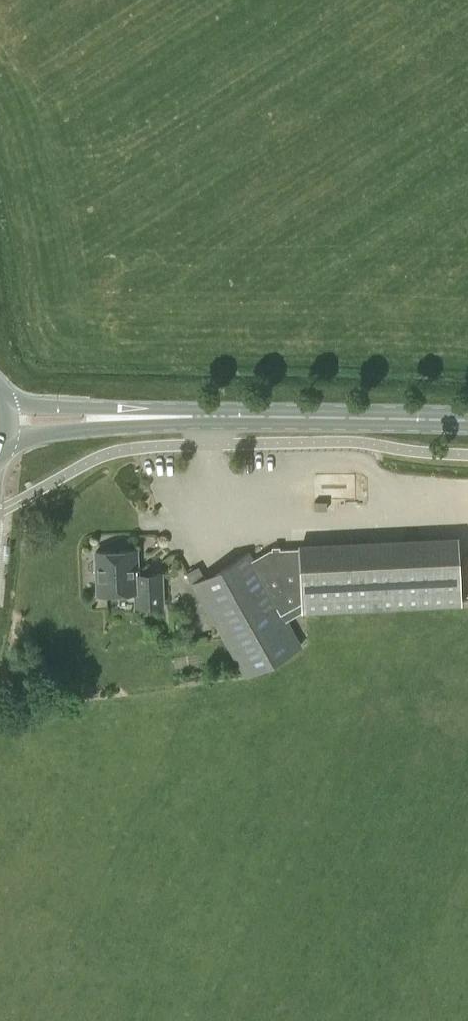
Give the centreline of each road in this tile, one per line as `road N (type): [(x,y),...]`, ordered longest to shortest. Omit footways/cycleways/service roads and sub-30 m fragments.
road 1 (secondary): [(9,421),(467,423)]

